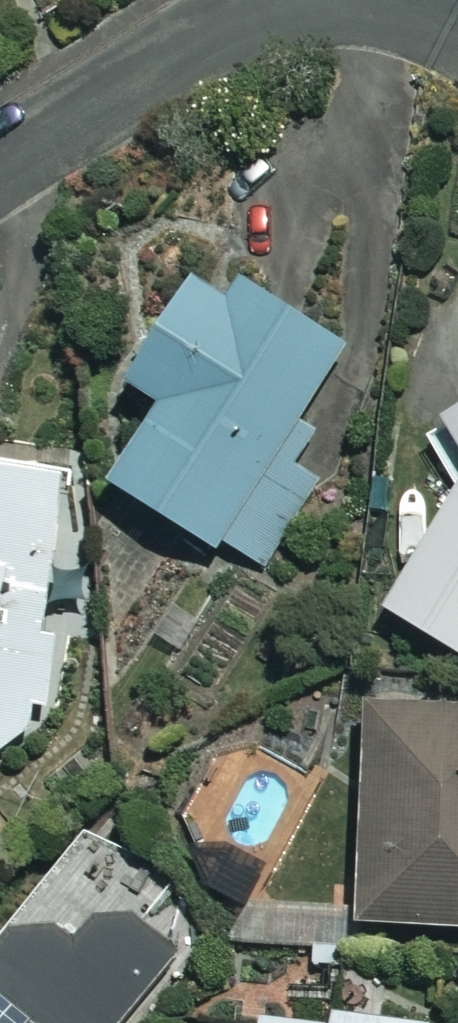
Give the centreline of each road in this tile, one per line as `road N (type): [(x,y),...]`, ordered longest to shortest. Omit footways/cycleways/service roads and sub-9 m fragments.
road 1 (residential): [(0,164),(224,25),(310,0)]

